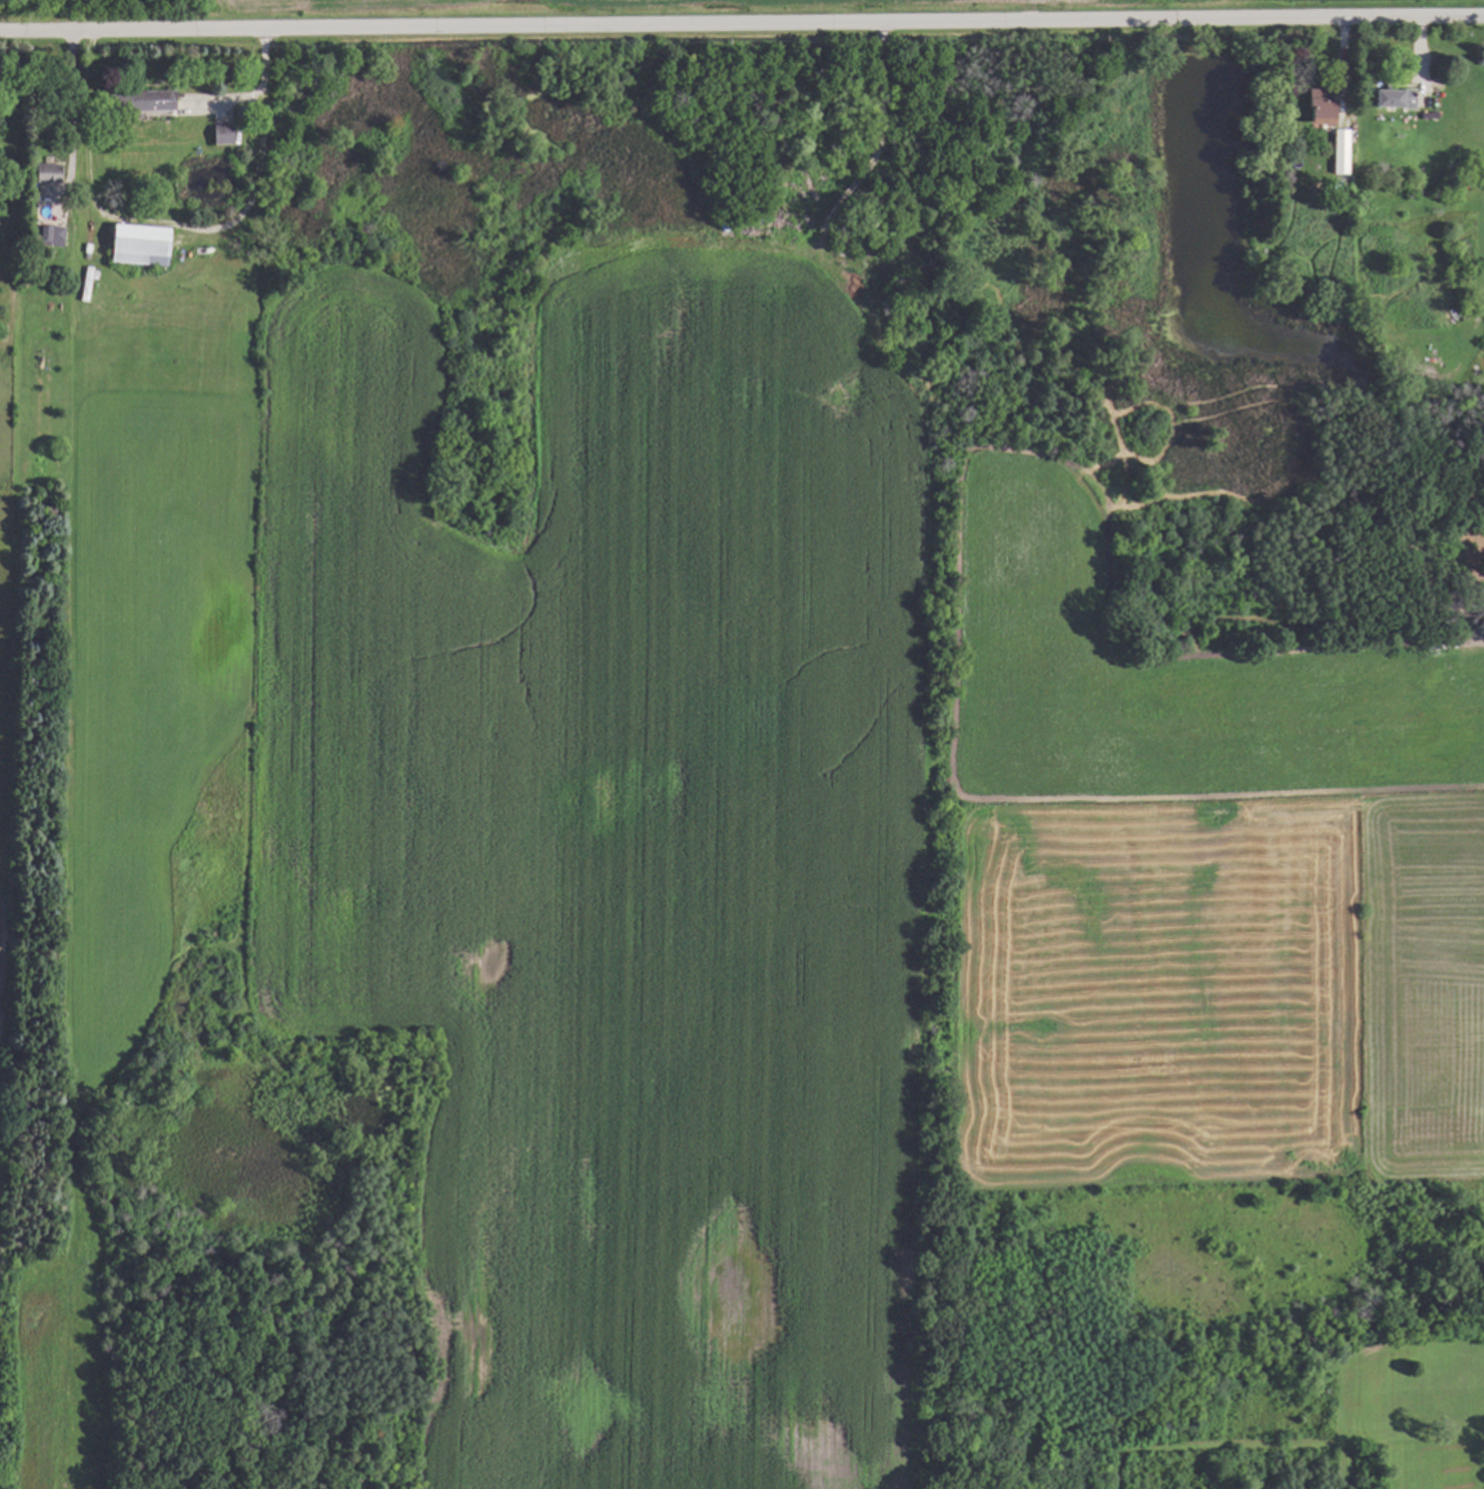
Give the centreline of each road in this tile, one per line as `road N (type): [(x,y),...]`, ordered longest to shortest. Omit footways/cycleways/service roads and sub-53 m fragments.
road 1 (residential): [(0,33),(1483,23)]

